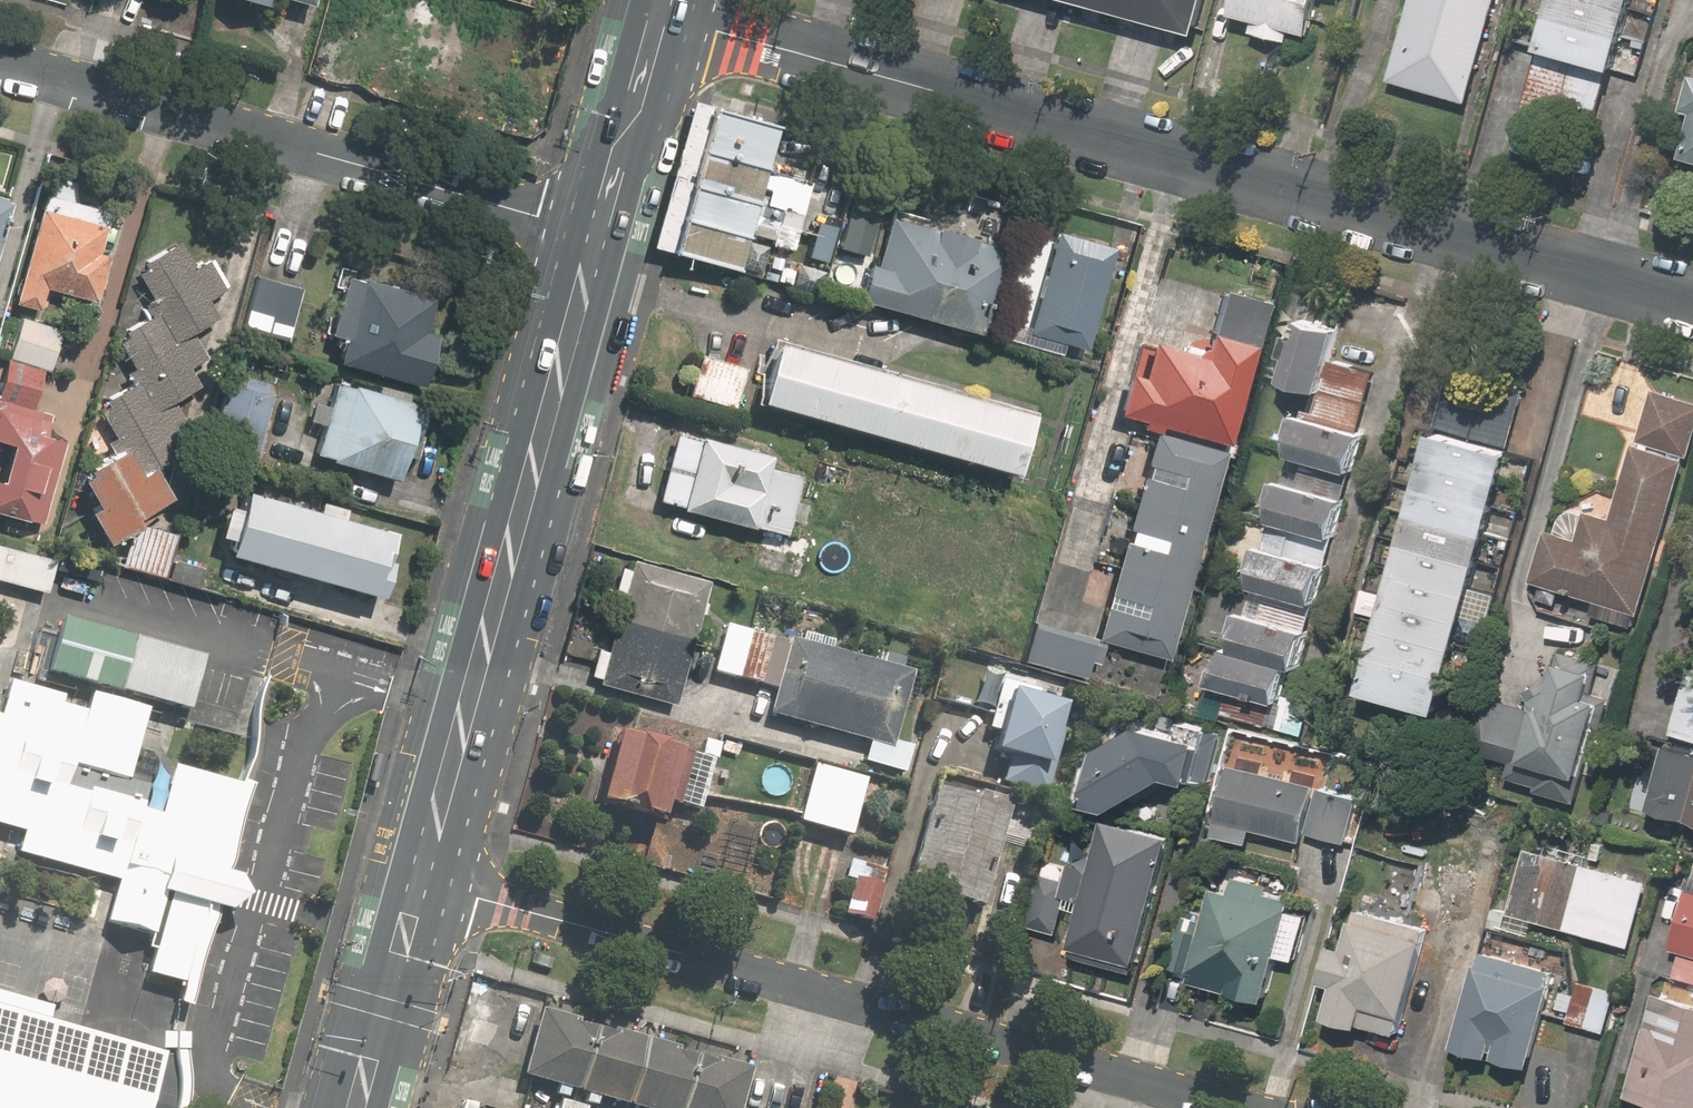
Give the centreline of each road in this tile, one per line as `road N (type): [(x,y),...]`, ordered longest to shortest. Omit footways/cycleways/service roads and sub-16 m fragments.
road 1 (residential): [(659,14),(1692,302)]
road 2 (residential): [(1243,1107),(422,879)]
road 3 (primary): [(600,234),(422,879)]
road 4 (residential): [(0,63),(600,234)]
road 5 (primary): [(422,879),(358,1107)]
road 6 (primary): [(659,14),(600,234)]

